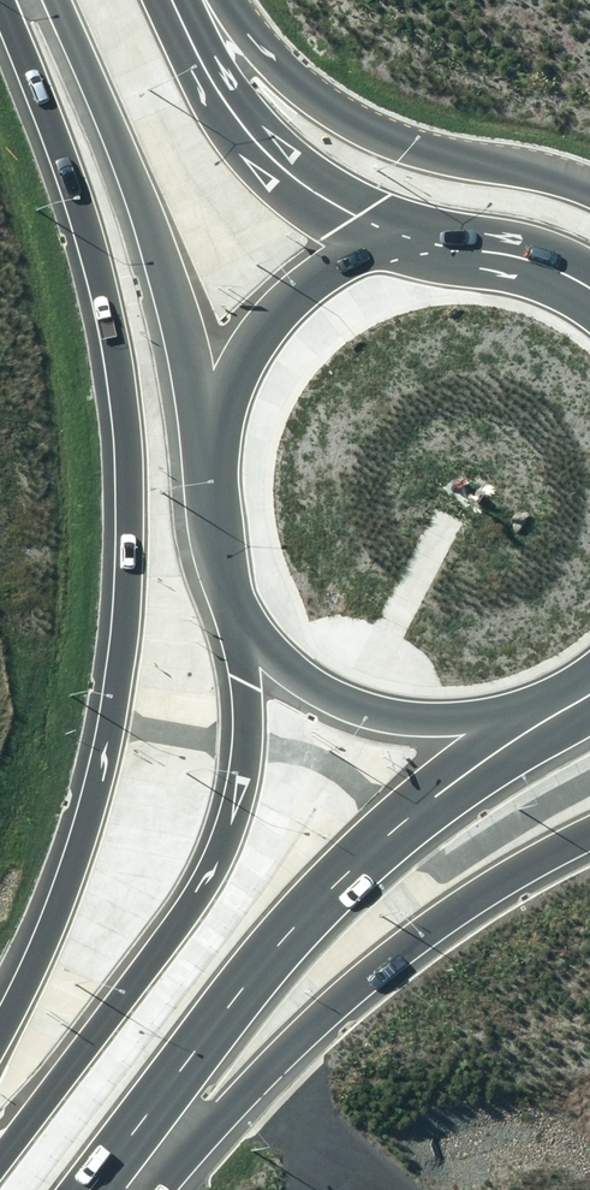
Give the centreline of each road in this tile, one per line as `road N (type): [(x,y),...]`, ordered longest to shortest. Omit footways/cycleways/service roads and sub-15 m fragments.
road 1 (motorway): [(0,1043),(38,972),(115,724),(131,497),(115,337),(86,220),(3,0)]
road 2 (motorway): [(561,708),(396,825),(307,912),(89,1189)]
road 3 (motorway): [(0,1163),(191,908),(215,865),(237,799),(247,720),(229,582)]
road 4 (motorway): [(589,833),(467,897),(302,1034),(135,1189)]
road 5 (trunk): [(209,485),(182,314),(56,0)]
road 6 (primary): [(201,0),(356,123),(451,158),(589,185)]
road 7 (trunk): [(561,708),(465,732),(368,716),(284,663),(229,582)]
road 8 (trunk): [(175,0),(218,89),(273,158),(312,190),(409,244)]
road 9 (trunk): [(209,485),(229,389),(253,345),(322,279),(409,244)]
road 10 (trunk): [(409,244),(503,244),(589,279)]

